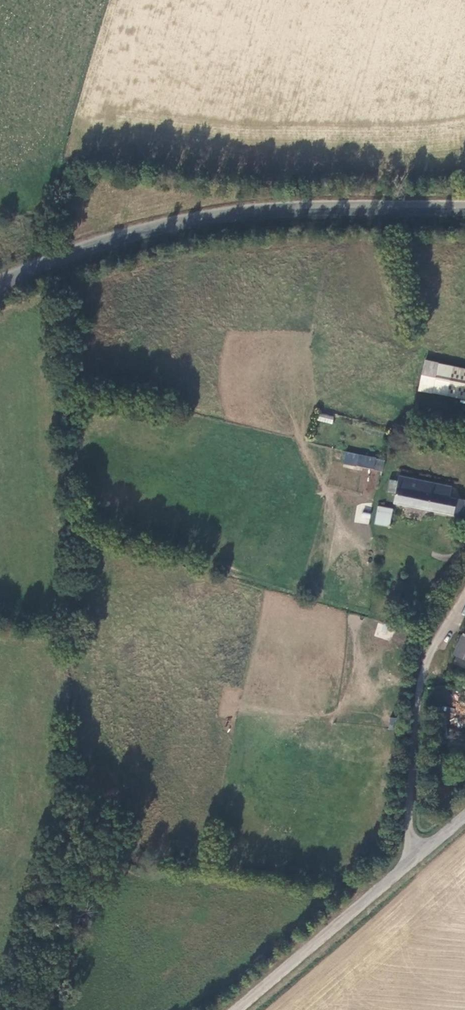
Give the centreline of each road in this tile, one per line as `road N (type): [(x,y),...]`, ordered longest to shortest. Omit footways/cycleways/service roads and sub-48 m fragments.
road 1 (tertiary): [(464,209),(279,209),(197,219),(88,246),(0,284)]
road 2 (unclassified): [(464,819),(239,1009)]

